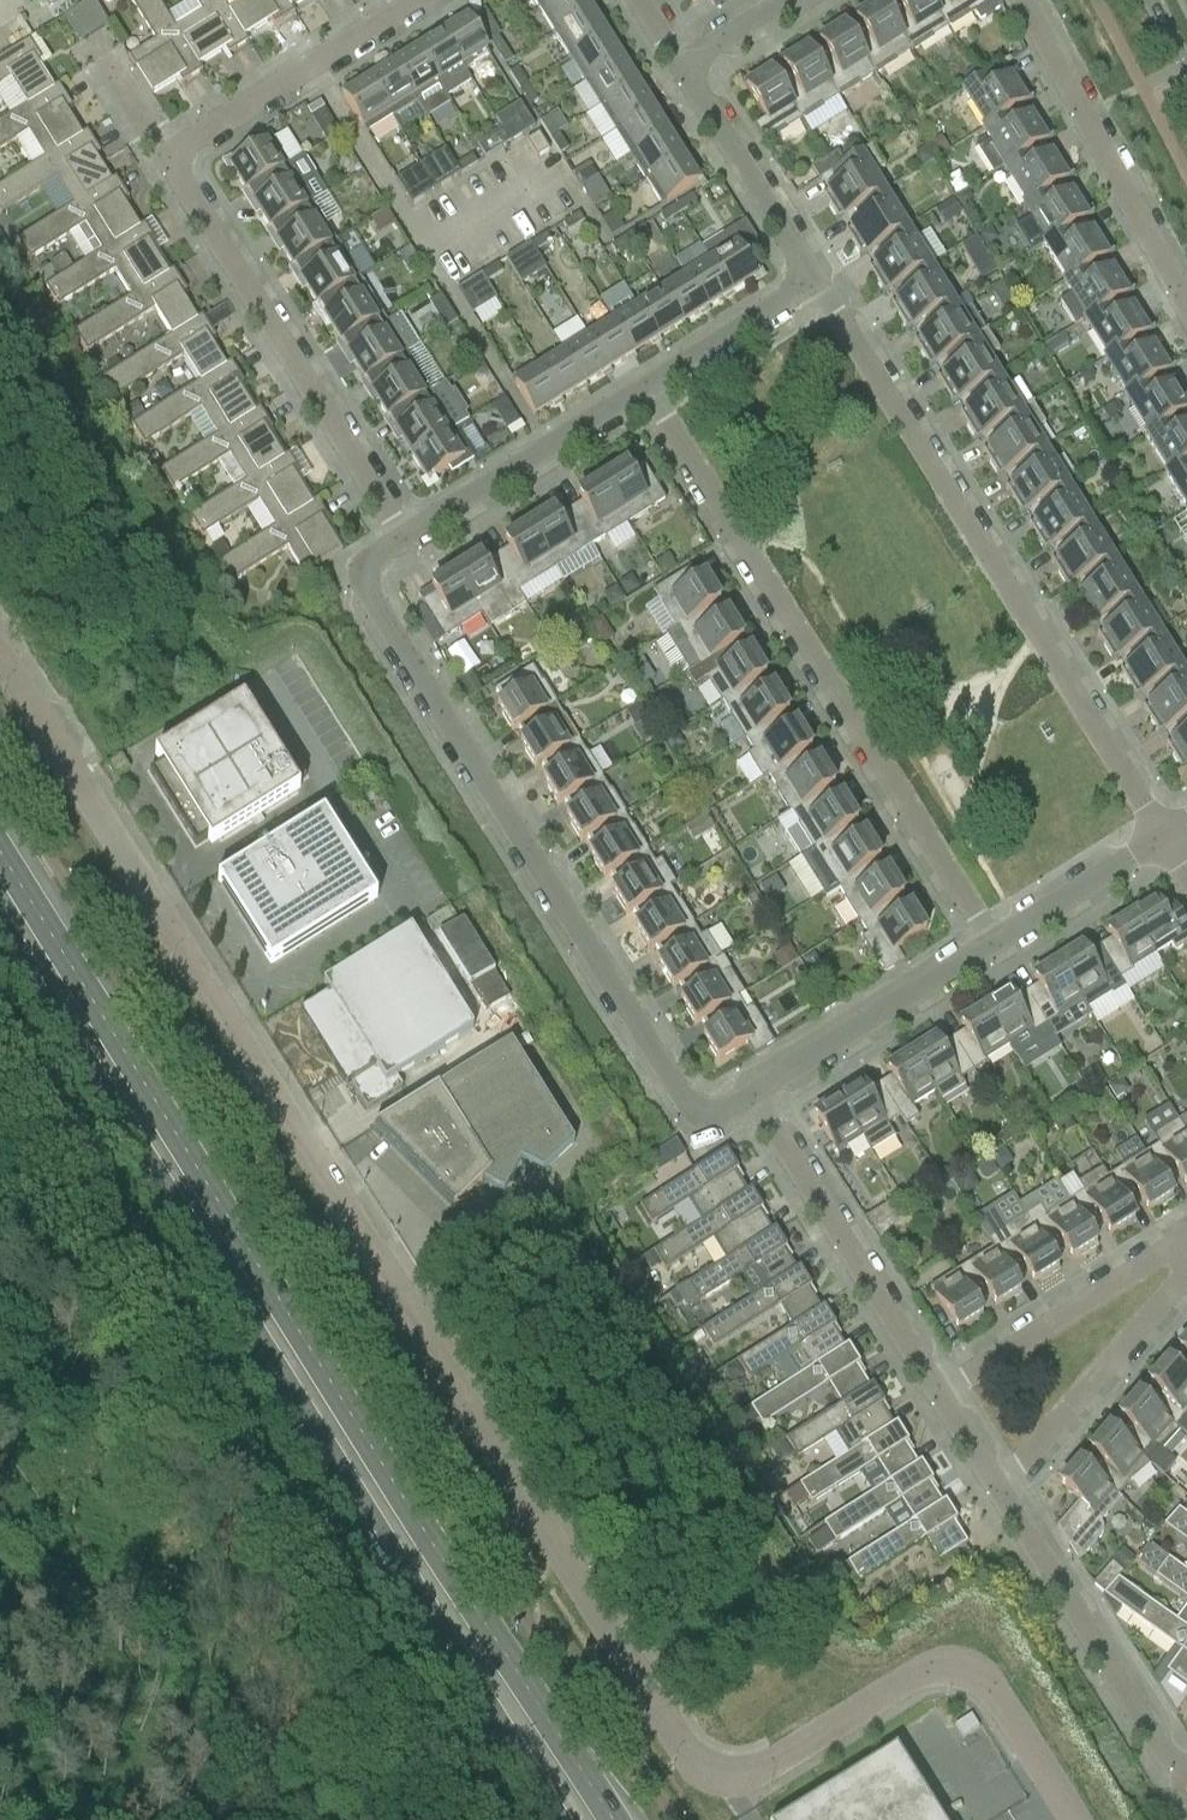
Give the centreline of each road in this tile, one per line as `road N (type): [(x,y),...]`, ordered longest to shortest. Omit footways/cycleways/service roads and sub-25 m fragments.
road 1 (unclassified): [(1070,1819),(987,1677),(960,1663),(924,1666),(764,1767),(731,1778),(700,1769),(680,1748),(0,660)]
road 2 (primary): [(616,1819),(315,1357),(0,848)]
road 3 (primary): [(0,938),(546,1819)]
road 4 (residential): [(401,544),(160,158),(409,0)]
road 5 (residential): [(401,544),(365,571),(368,593),(686,1112),(709,1118),(752,1102)]
road 6 (residential): [(1161,842),(817,276)]
road 7 (residential): [(993,950),(648,386)]
road 8 (residential): [(1186,317),(1020,0)]
road 9 (residential): [(936,1398),(752,1102)]
road 10 (residential): [(1186,1776),(1153,1753),(998,1501)]
road 11 (residential): [(648,386),(401,544)]
road 12 (residential): [(936,1398),(1186,1245)]
road 13 (residential): [(998,1501),(1186,1280)]
road 14 (residential): [(752,1102),(993,950)]
road 15 (residential): [(817,276),(685,63)]
road 16 (residential): [(817,276),(648,386)]
road 17 (residential): [(993,950),(1161,842)]
road 18 (residential): [(998,1501),(936,1398)]
road 19 (residential): [(685,63),(787,0)]

